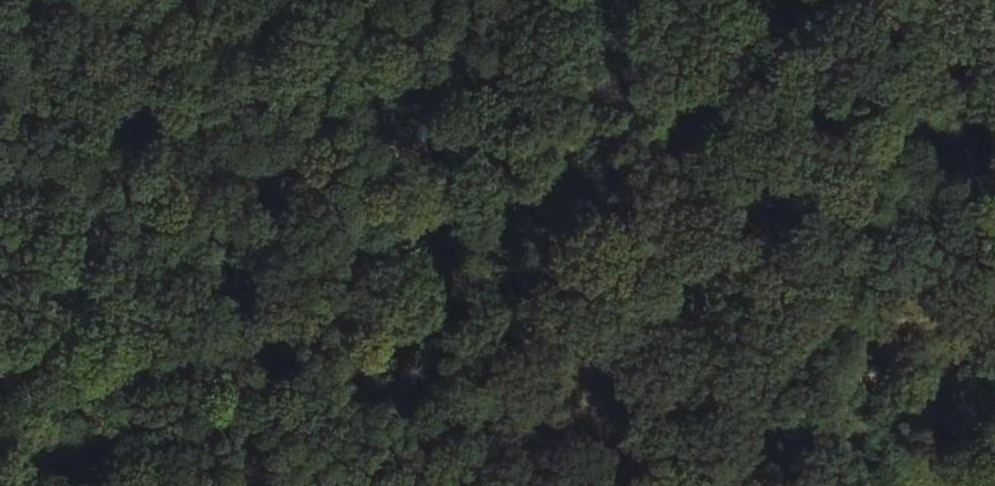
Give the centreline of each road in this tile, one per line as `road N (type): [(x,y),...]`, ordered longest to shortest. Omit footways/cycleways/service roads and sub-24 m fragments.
road 1 (track): [(994,417),(971,398),(707,331),(570,266),(484,207)]
road 2 (track): [(31,485),(180,383),(484,207)]
road 3 (track): [(484,207),(802,0)]
road 4 (track): [(285,0),(371,108),(484,207)]

